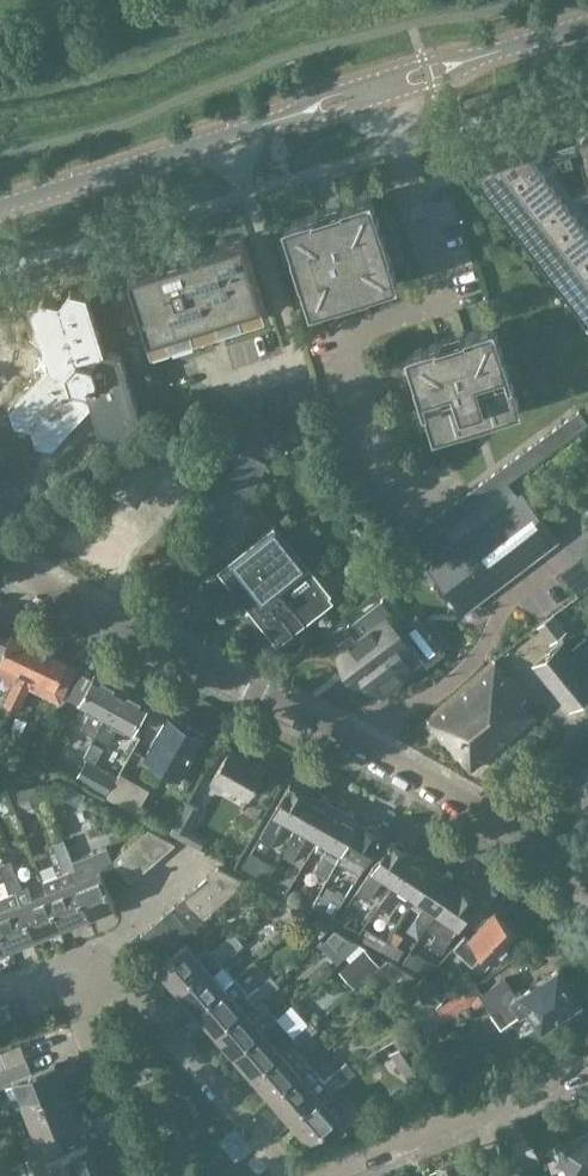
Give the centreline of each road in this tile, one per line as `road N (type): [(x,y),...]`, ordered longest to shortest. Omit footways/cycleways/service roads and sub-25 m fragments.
road 1 (residential): [(587,896),(557,865),(0,568)]
road 2 (residential): [(378,89),(441,301),(343,332),(384,472)]
road 3 (residential): [(228,133),(295,357),(218,381),(210,355)]
road 4 (residential): [(324,1175),(587,1065)]
road 5 (residential): [(300,1175),(109,964)]
road 6 (residential): [(0,204),(228,133)]
road 7 (residential): [(378,89),(587,23)]
road 8 (residential): [(140,1175),(66,979)]
road 9 (residential): [(228,133),(378,89)]

